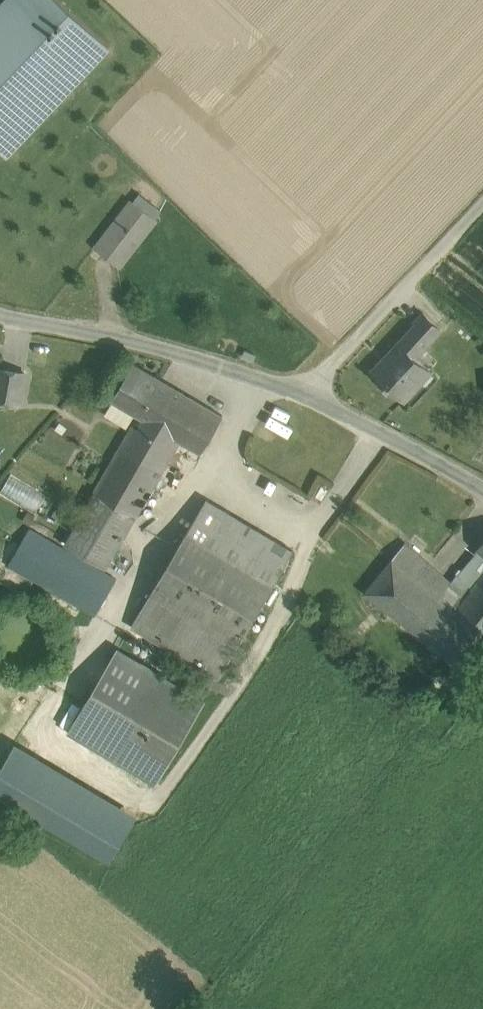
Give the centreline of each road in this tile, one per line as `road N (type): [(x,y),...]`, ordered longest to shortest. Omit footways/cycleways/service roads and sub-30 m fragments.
road 1 (unclassified): [(306,395),(142,343),(0,316)]
road 2 (residential): [(482,205),(306,395)]
road 3 (unclassified): [(482,485),(306,395)]

